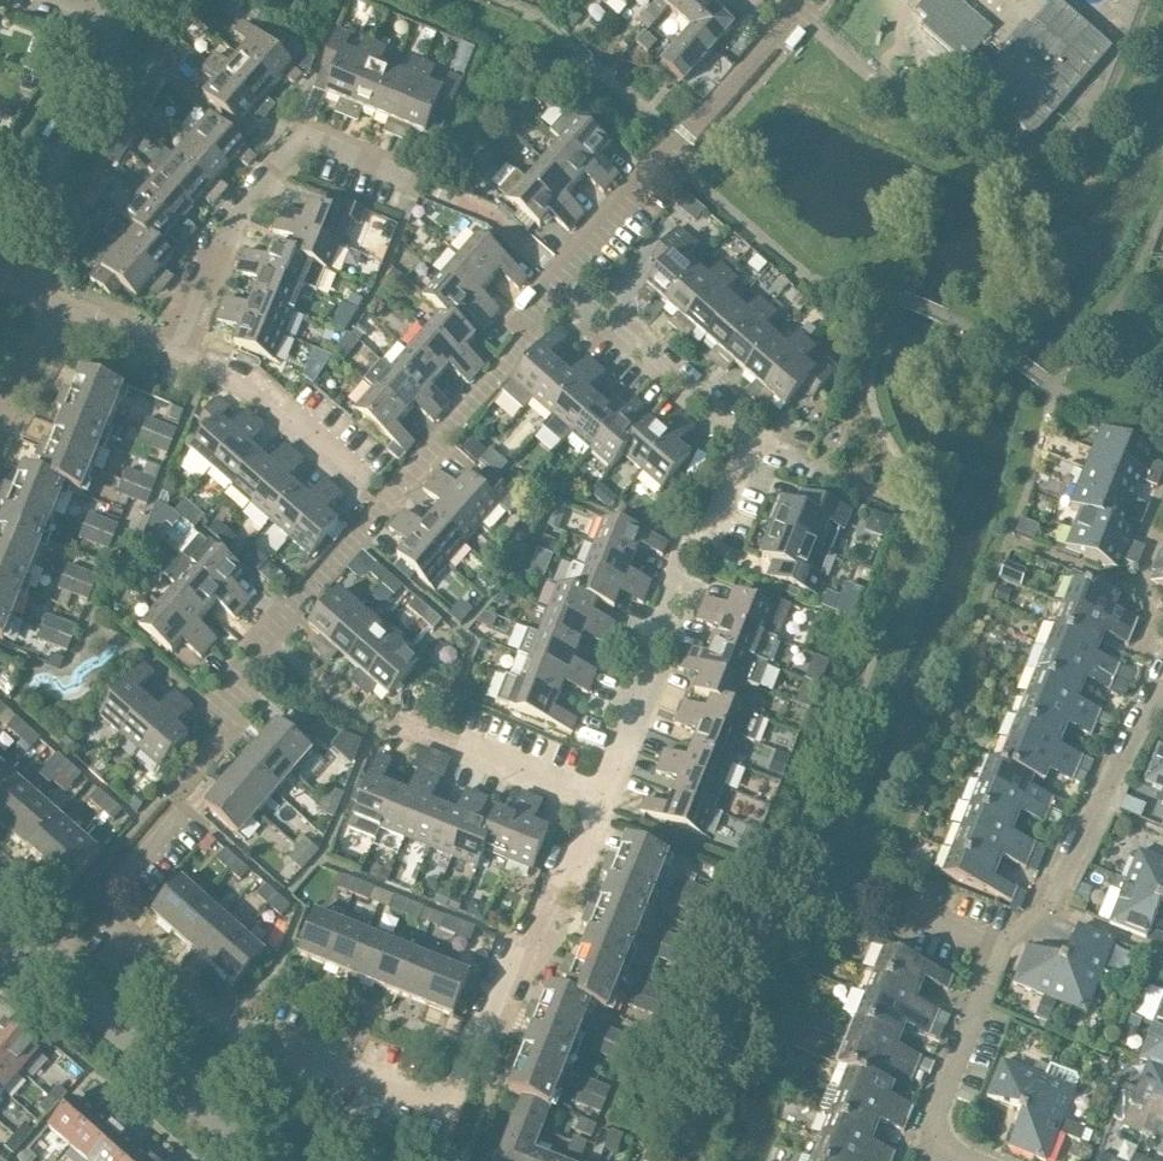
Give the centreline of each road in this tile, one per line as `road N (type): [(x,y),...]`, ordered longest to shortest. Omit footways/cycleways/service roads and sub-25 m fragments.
road 1 (residential): [(601,798),(692,543),(744,442),(556,268)]
road 2 (residential): [(556,268),(531,242),(290,140),(164,345)]
road 3 (residential): [(95,914),(234,743),(231,676),(385,506)]
road 4 (residential): [(556,268),(800,0)]
road 5 (residential): [(460,1076),(512,961),(565,901),(601,798)]
road 6 (residential): [(972,1160),(929,1144),(929,1129),(1002,943),(1039,904)]
road 7 (residential): [(385,506),(522,342),(522,306),(556,268)]
road 8 (residential): [(164,345),(257,391),(385,506)]
road 9 (residential): [(1039,904),(1061,877),(1162,675)]
road 10 (unclassified): [(0,249),(93,84),(116,17)]
road 11 (unclassified): [(191,1097),(2,925)]
road 12 (residential): [(246,1037),(441,1109),(460,1076)]
road 13 (residential): [(601,798),(411,729)]
road 14 (residential): [(95,914),(246,1037)]
road 15 (residential): [(1162,953),(1039,904)]
road 16 (residential): [(0,409),(58,302)]

